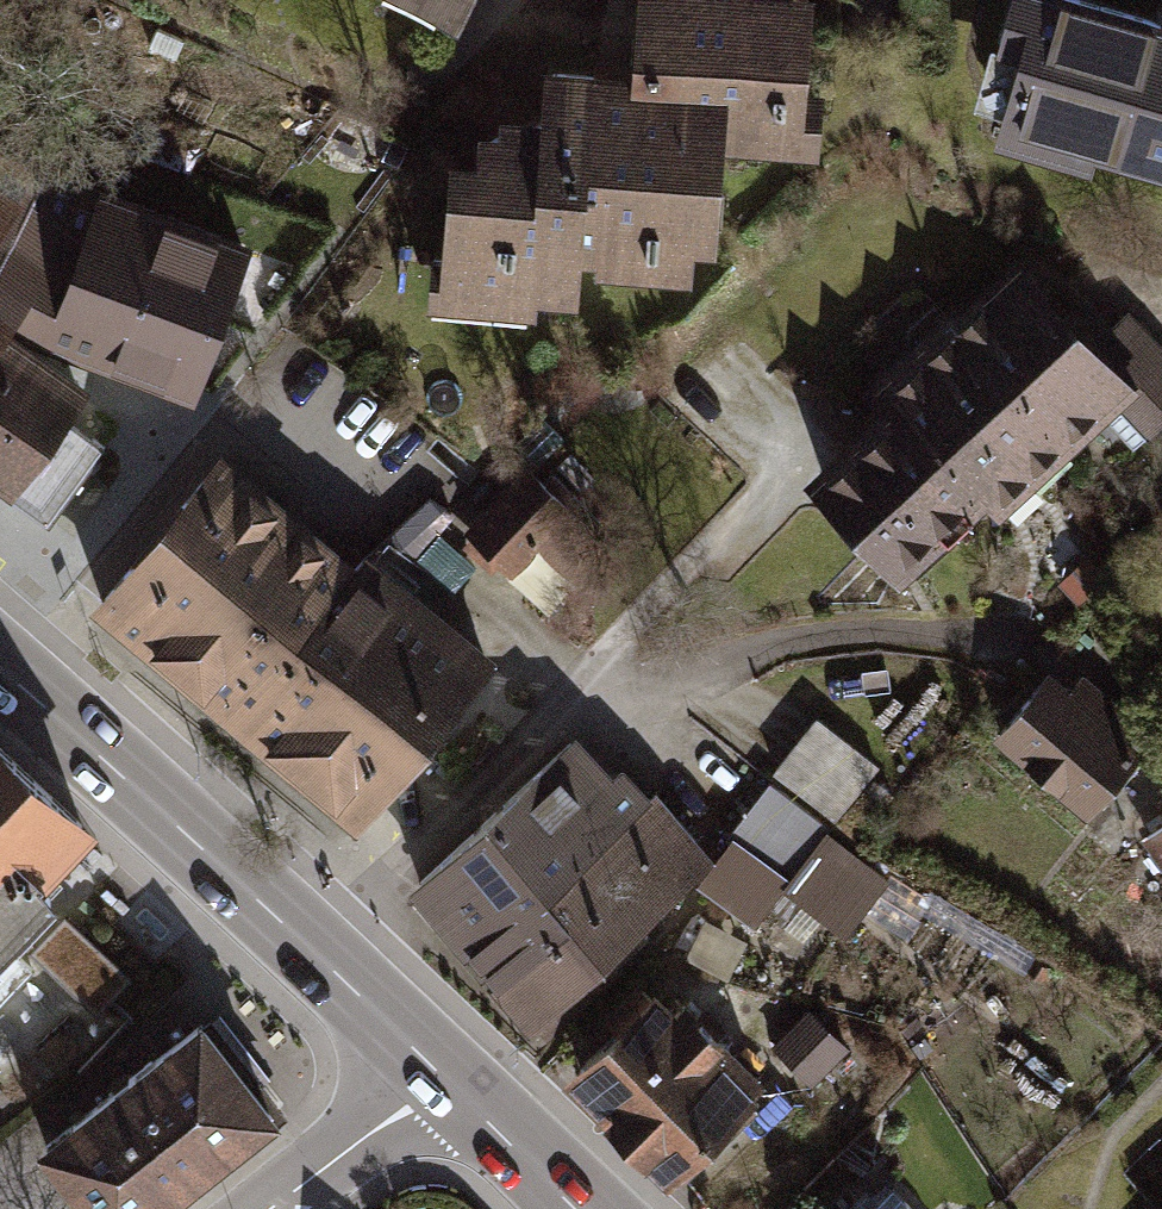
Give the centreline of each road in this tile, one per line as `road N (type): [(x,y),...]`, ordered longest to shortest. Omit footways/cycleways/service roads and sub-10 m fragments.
road 1 (secondary): [(442,1079),(0,666)]
road 2 (residential): [(0,628),(167,419)]
road 3 (residential): [(271,1208),(442,1079)]
road 4 (secondary): [(574,1208),(442,1079)]

